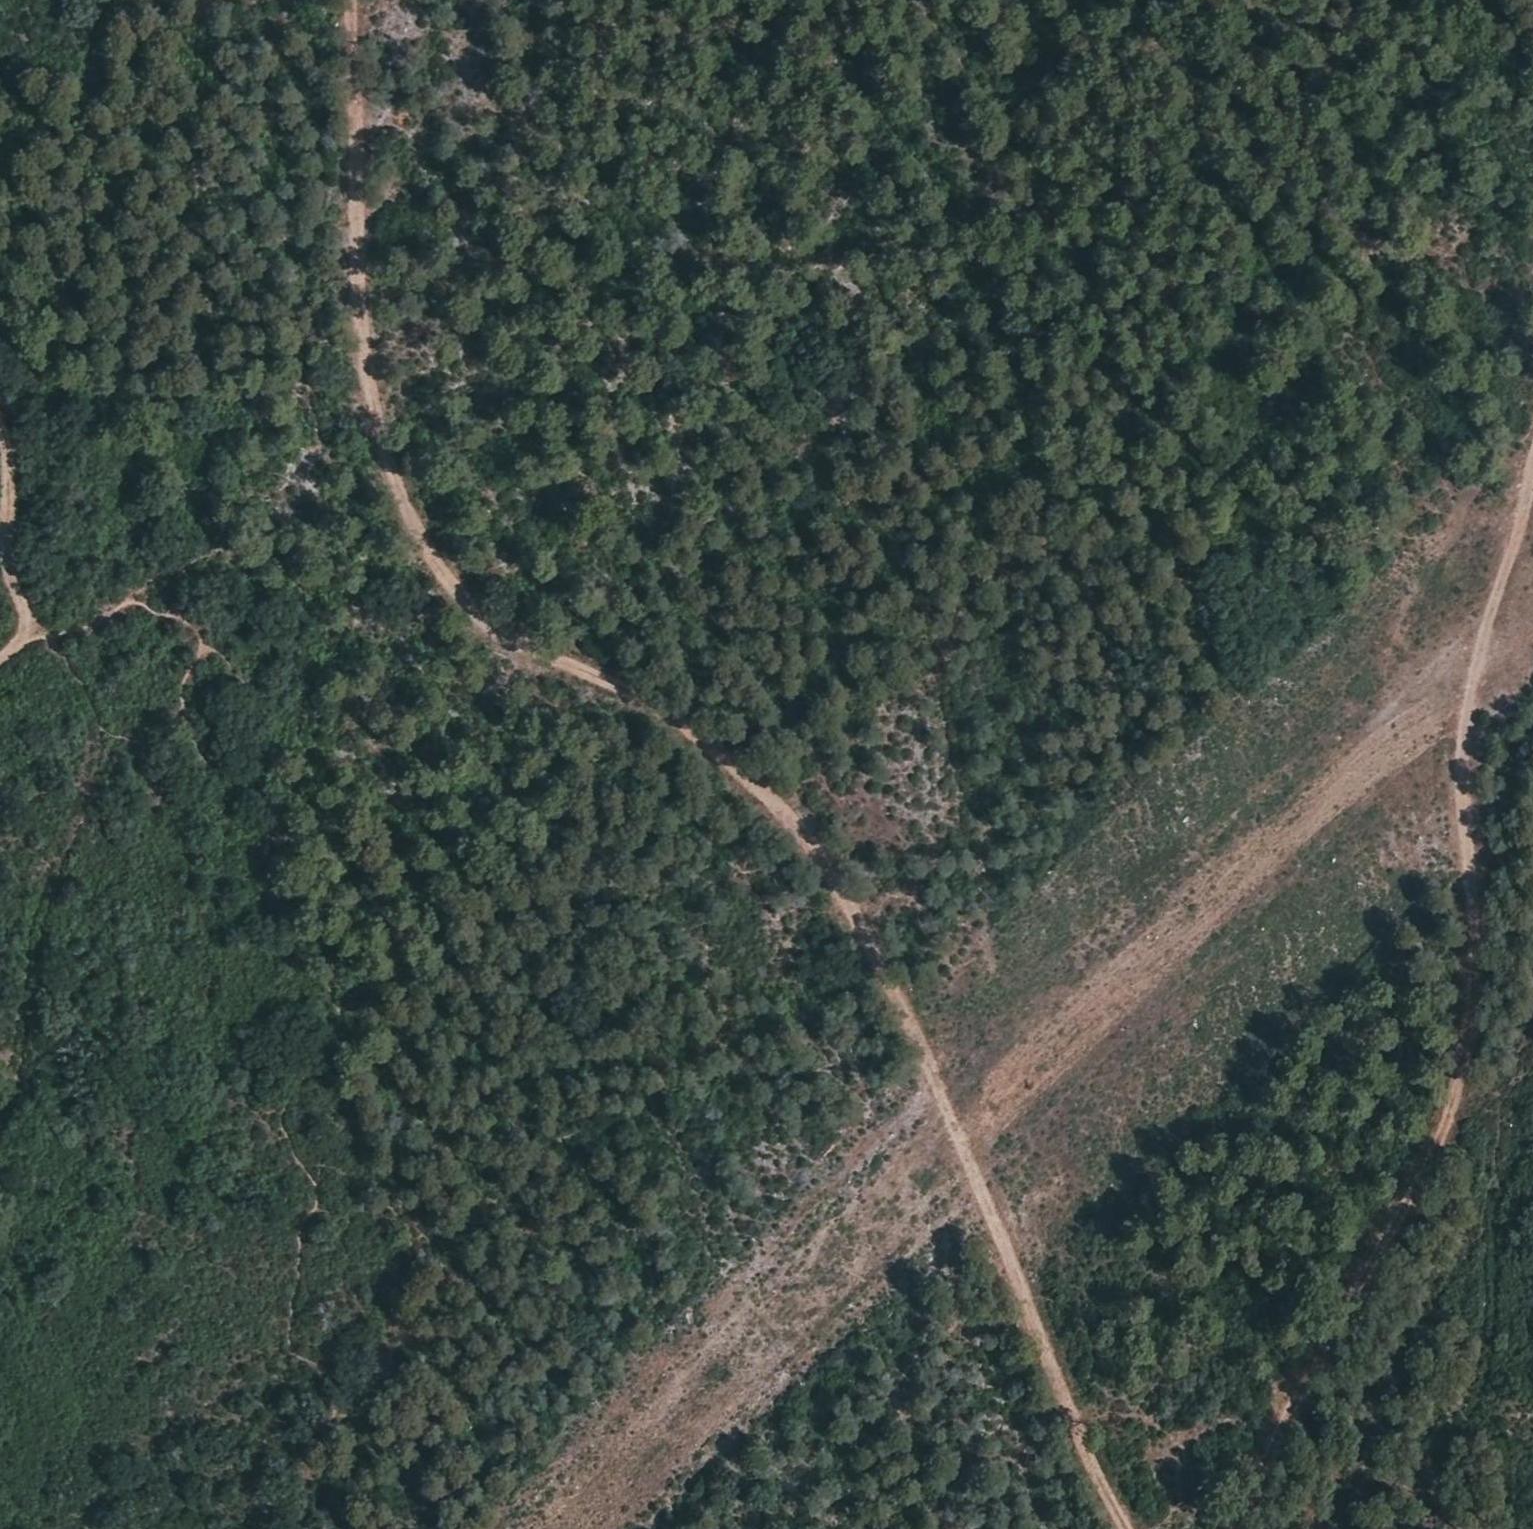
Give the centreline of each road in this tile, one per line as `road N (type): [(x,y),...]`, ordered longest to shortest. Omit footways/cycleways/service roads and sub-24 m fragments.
road 1 (track): [(1231,1528),(1419,1189),(1465,1061),(1473,977),(1469,741),(1532,494)]

